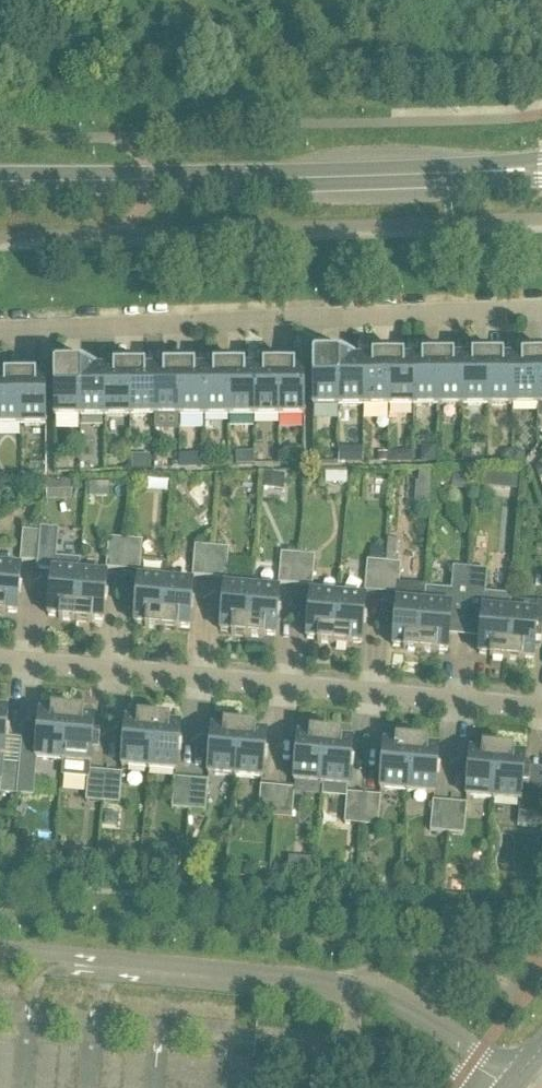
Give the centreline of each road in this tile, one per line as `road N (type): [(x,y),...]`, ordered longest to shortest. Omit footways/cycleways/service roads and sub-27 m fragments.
road 1 (residential): [(541,709),(0,660)]
road 2 (residential): [(0,333),(541,312)]
road 3 (unclassified): [(17,182),(541,168)]

